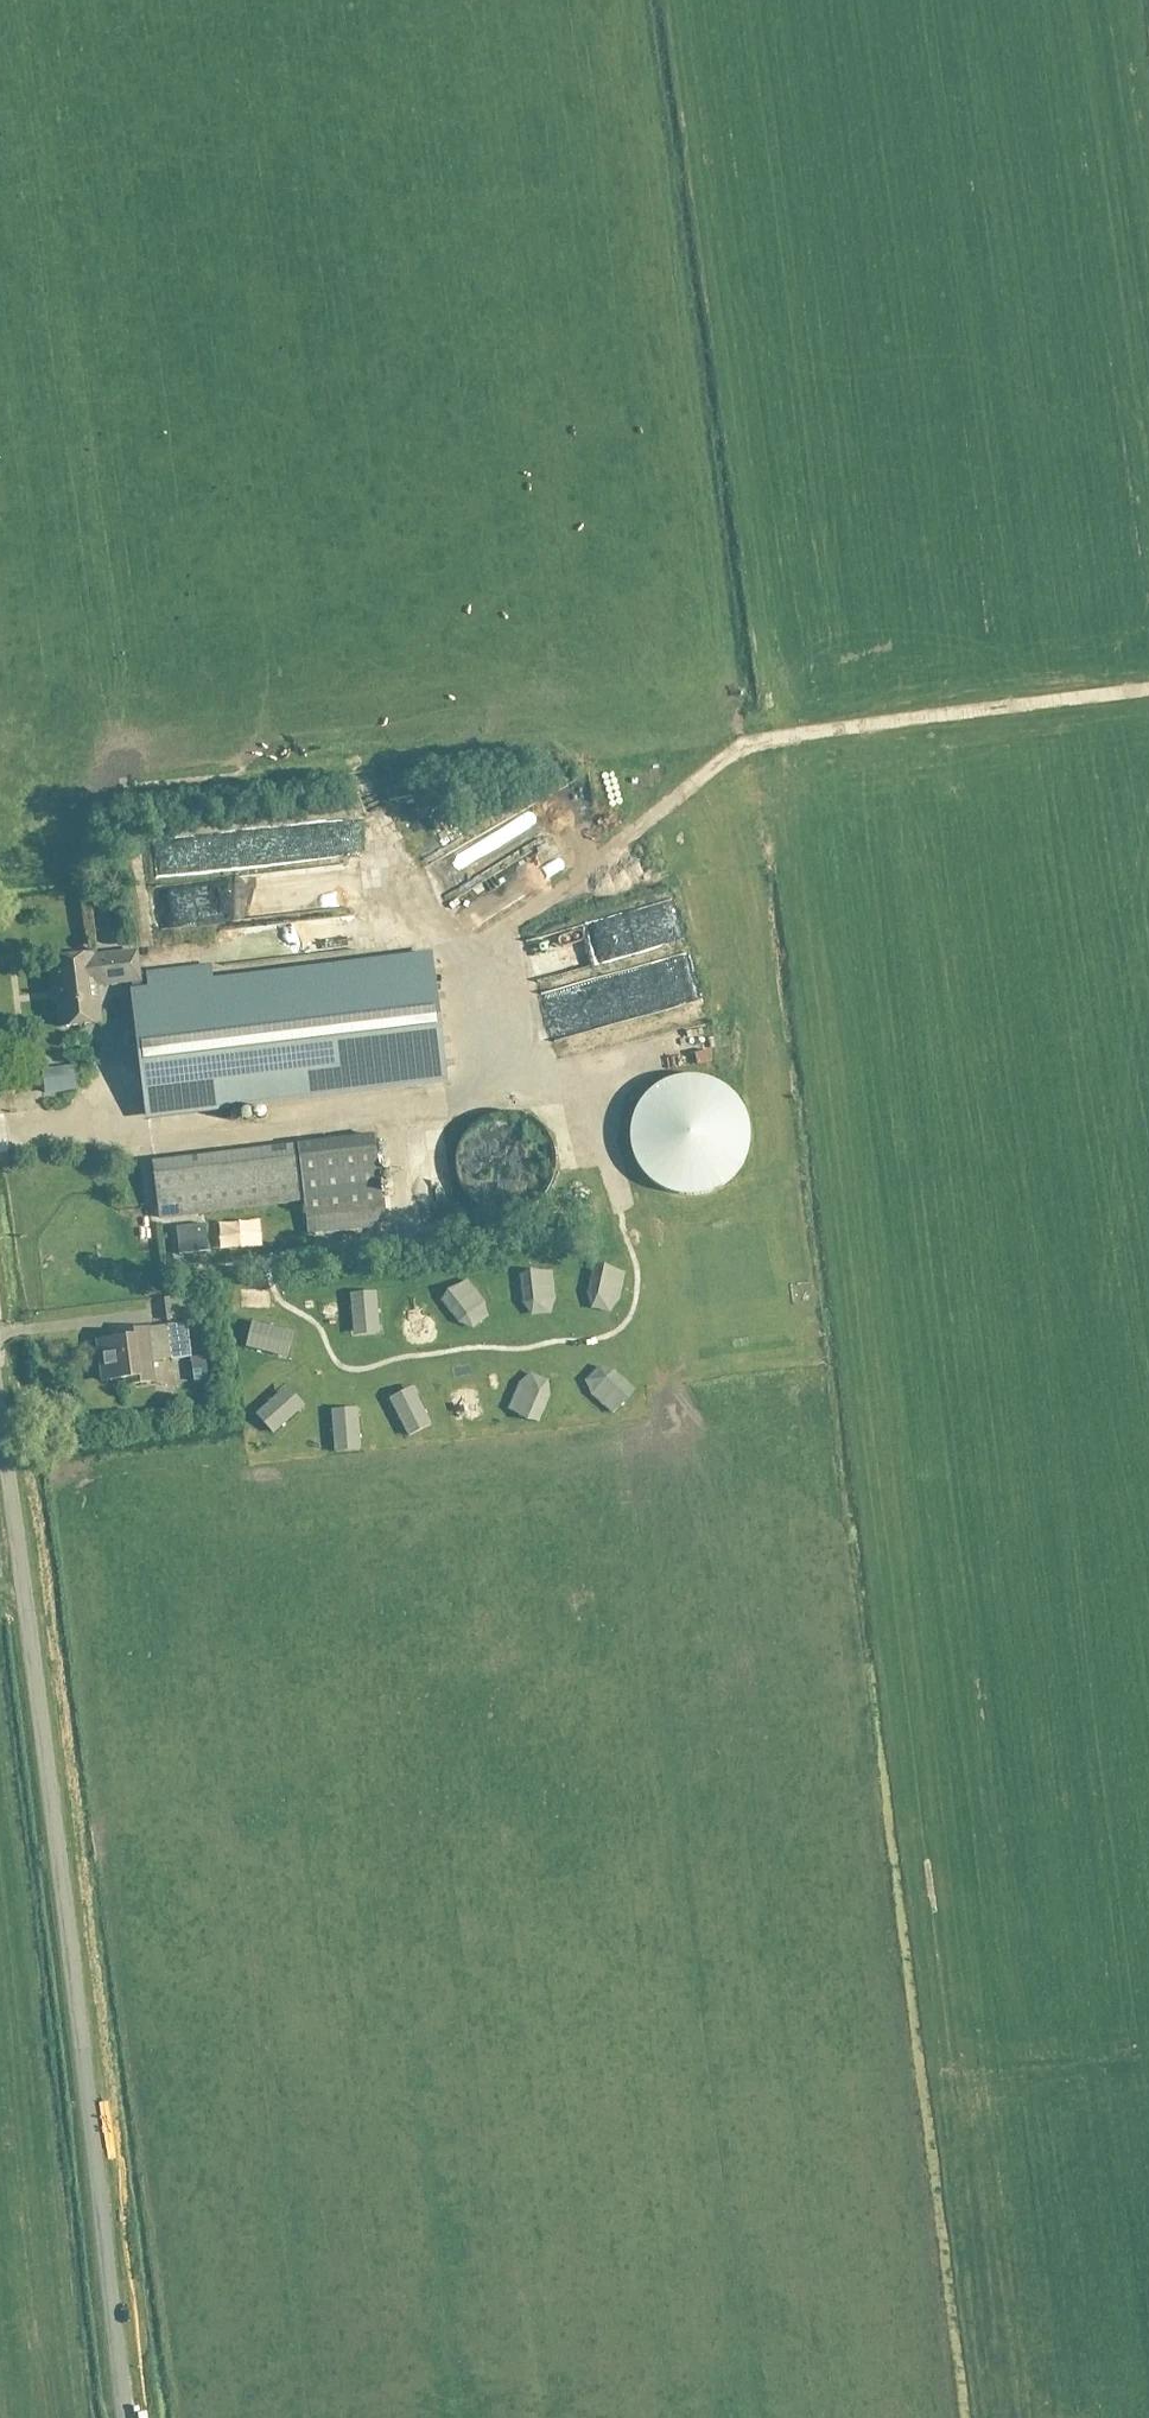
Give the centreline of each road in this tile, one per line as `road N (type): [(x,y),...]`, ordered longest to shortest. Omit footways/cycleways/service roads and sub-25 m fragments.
road 1 (unclassified): [(126,2417),(0,1430)]

